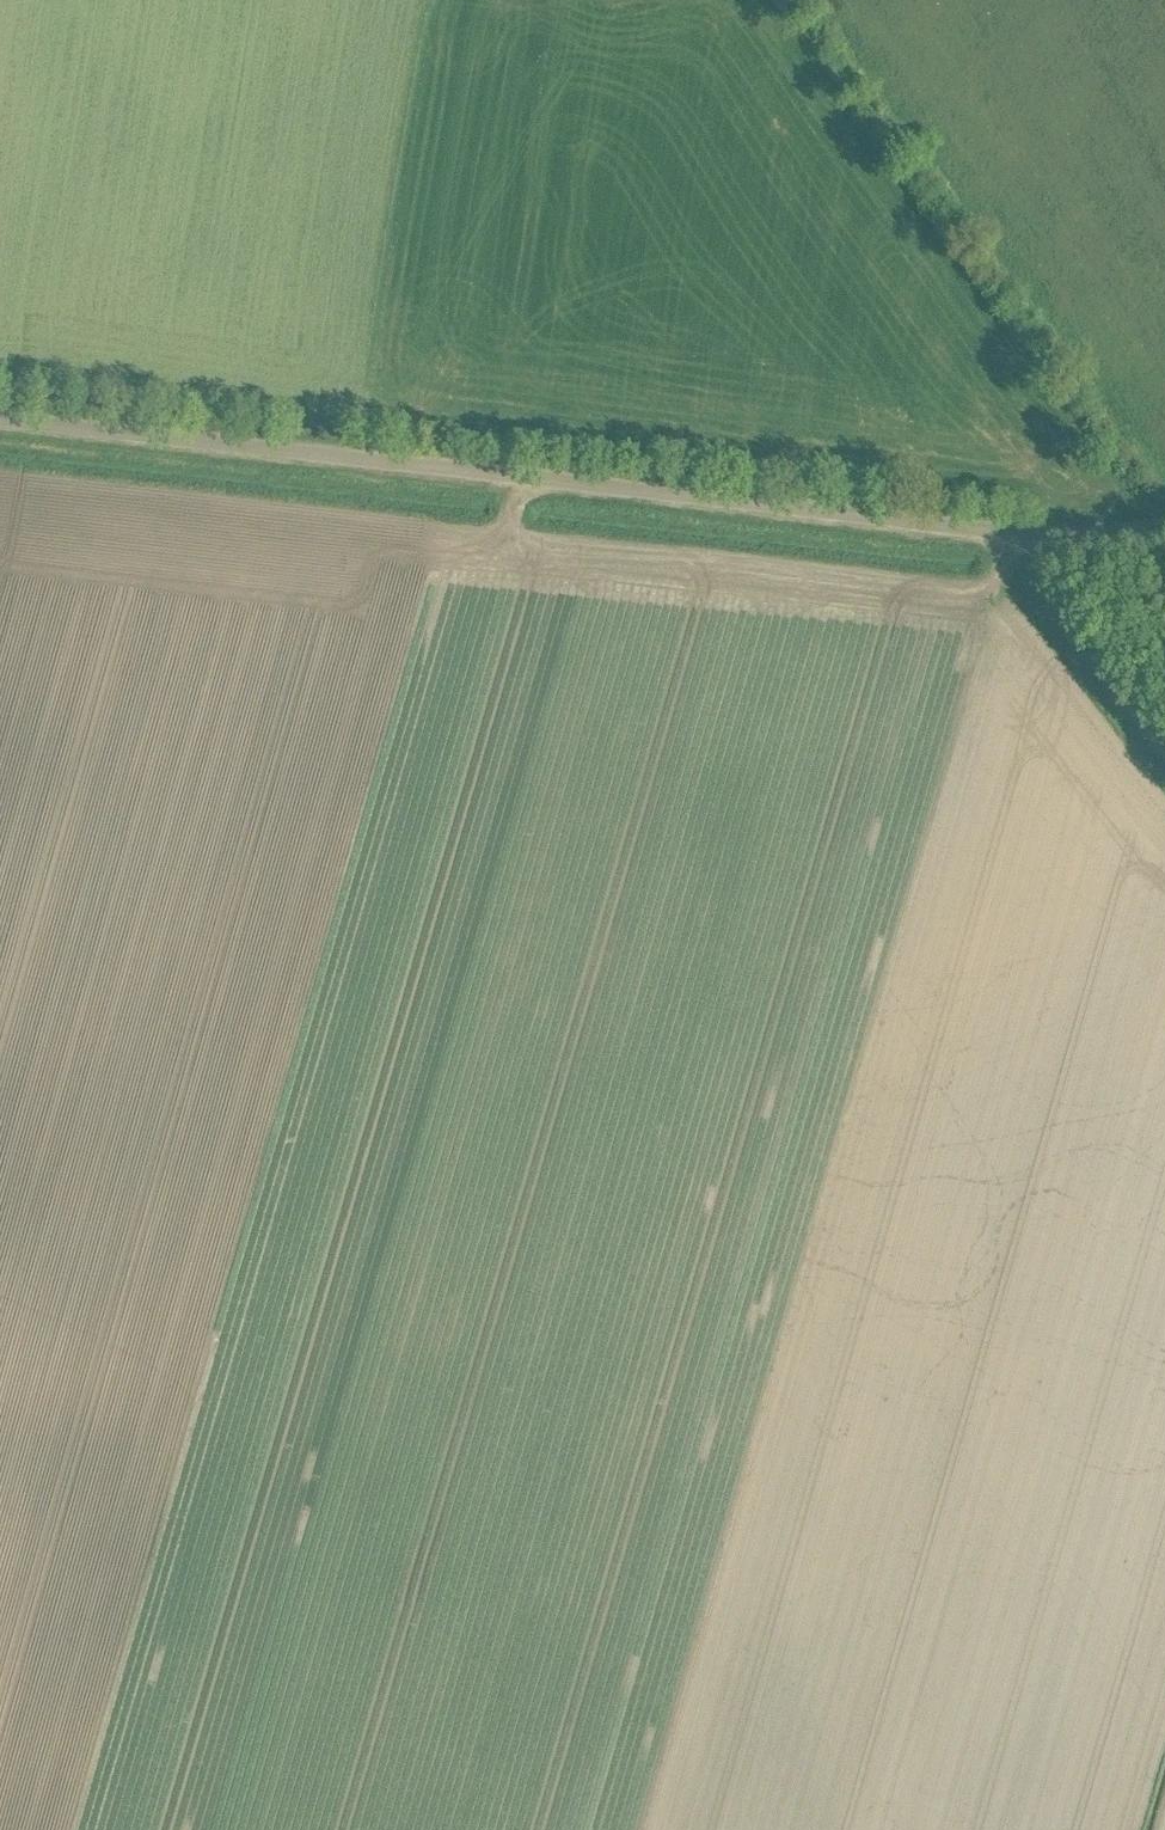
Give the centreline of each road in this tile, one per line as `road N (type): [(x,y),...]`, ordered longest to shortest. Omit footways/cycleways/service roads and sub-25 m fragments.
road 1 (unclassified): [(0,419),(1008,535),(1164,528)]
road 2 (track): [(1008,535),(1029,578),(1164,748)]

